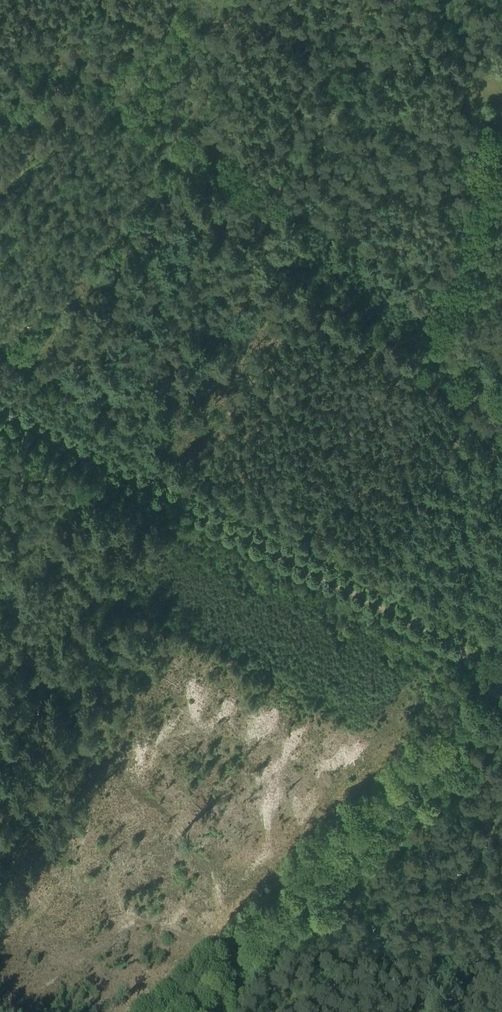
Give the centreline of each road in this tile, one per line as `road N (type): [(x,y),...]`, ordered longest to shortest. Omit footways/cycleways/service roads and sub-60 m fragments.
road 1 (unclassified): [(501,669),(0,413)]
road 2 (unclassified): [(181,1011),(501,689)]

